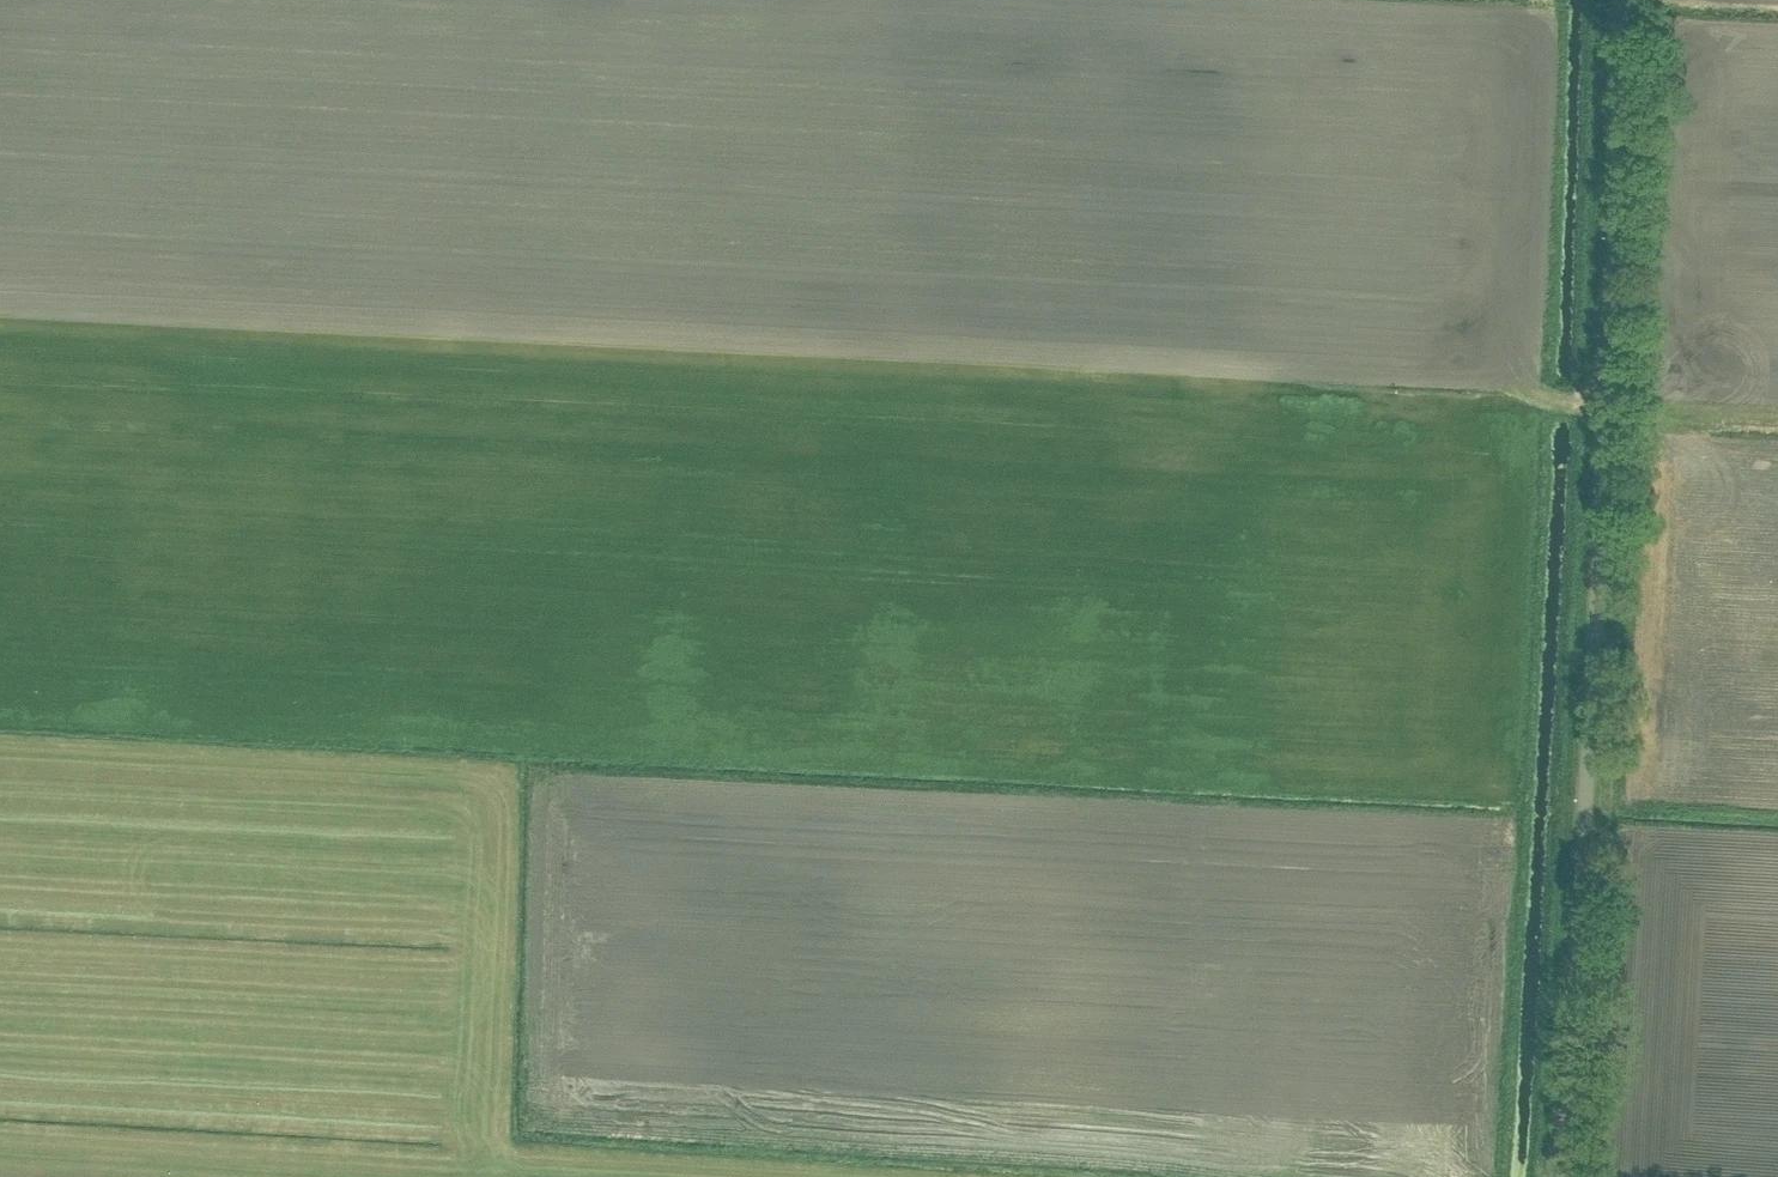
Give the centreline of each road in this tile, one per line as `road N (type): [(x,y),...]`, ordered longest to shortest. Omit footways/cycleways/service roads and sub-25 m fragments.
road 1 (unclassified): [(1560,1176),(1609,291),(1616,0)]

